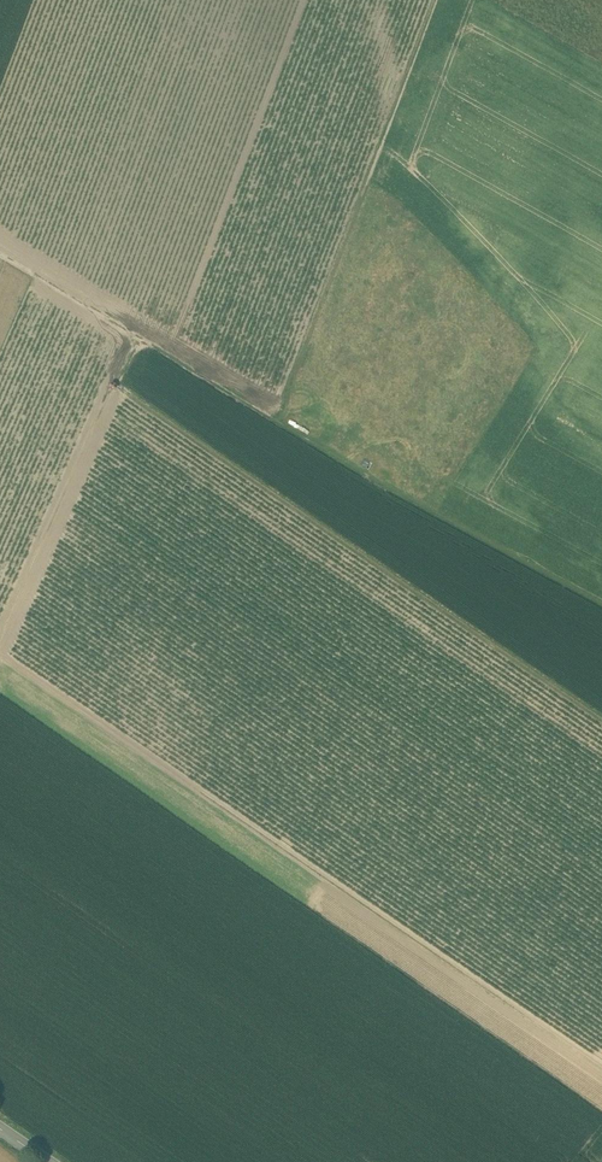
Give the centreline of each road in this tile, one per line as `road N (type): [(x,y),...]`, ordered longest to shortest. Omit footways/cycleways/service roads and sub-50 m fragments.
road 1 (track): [(0,256),(601,601)]

